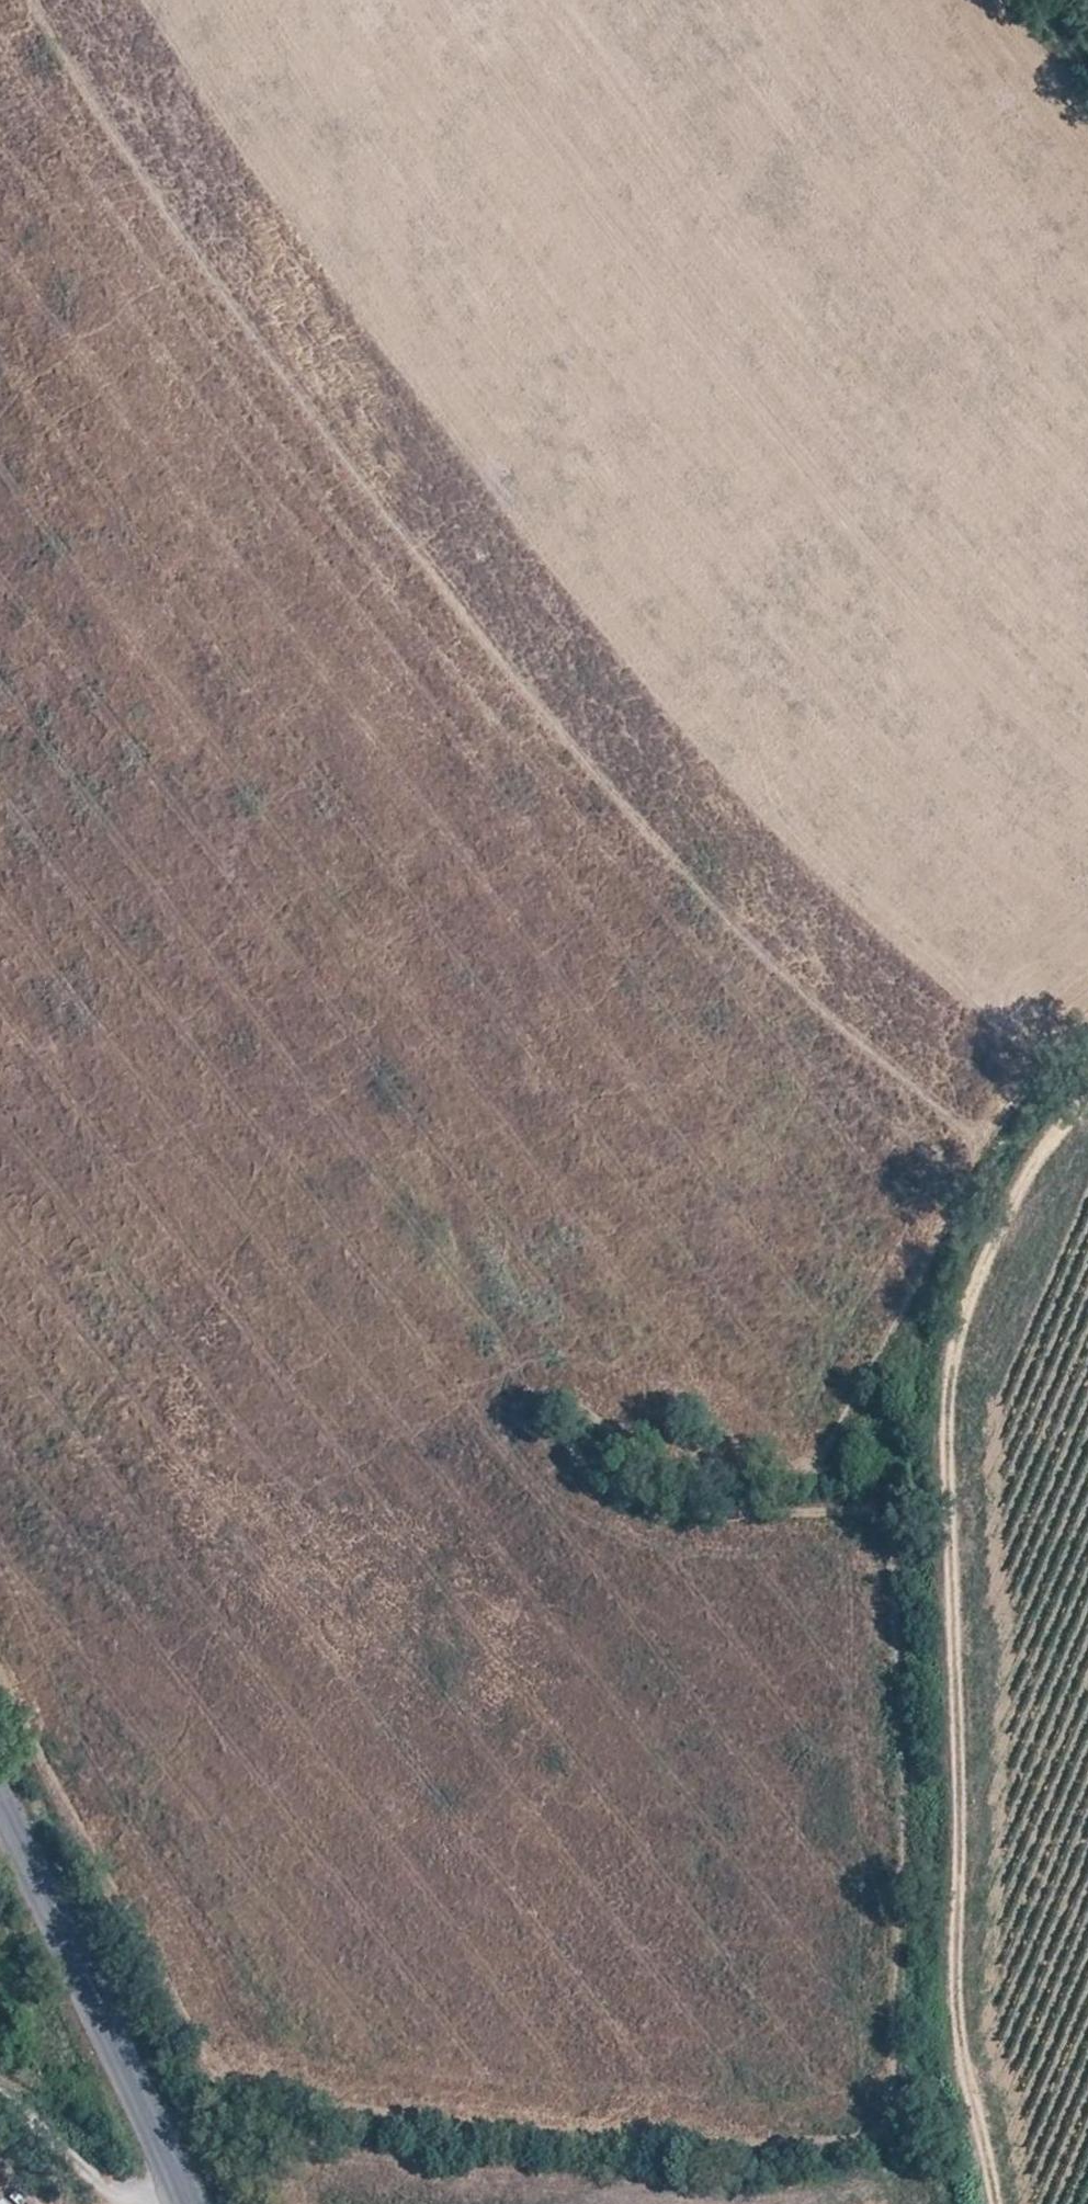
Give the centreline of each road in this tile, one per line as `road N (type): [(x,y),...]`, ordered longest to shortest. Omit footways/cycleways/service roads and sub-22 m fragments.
road 1 (tertiary): [(0,1794),(190,2203)]
road 2 (track): [(0,2078),(24,2096),(168,2148)]

